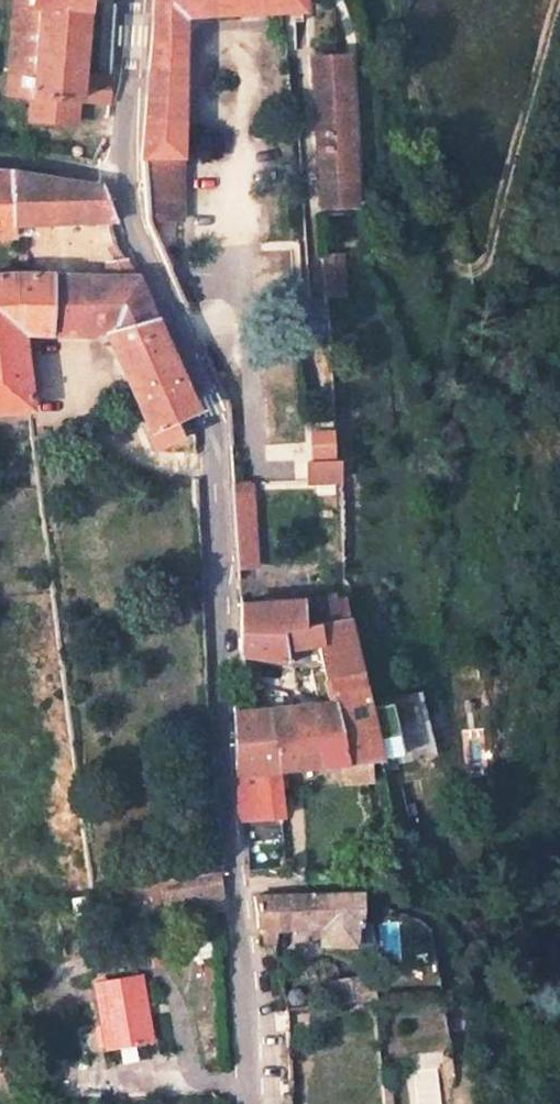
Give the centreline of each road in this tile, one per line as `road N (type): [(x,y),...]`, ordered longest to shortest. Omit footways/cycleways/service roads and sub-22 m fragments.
road 1 (residential): [(122,0),(112,173),(123,223),(166,292),(208,415),(208,682),(241,906),(250,1103)]

